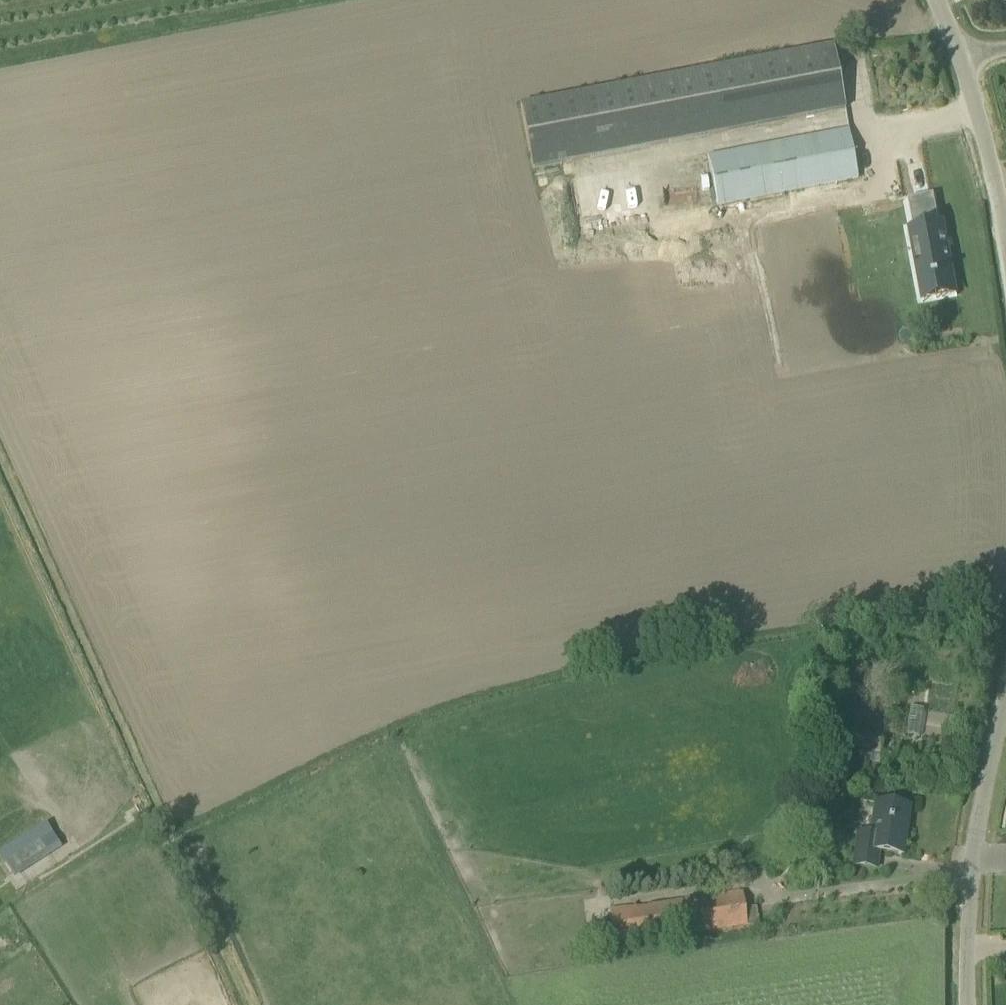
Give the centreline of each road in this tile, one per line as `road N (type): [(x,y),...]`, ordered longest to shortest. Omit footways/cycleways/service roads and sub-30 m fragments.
road 1 (unclassified): [(965,1004),(964,848),(1005,651)]
road 2 (unclassified): [(1005,252),(960,52)]

